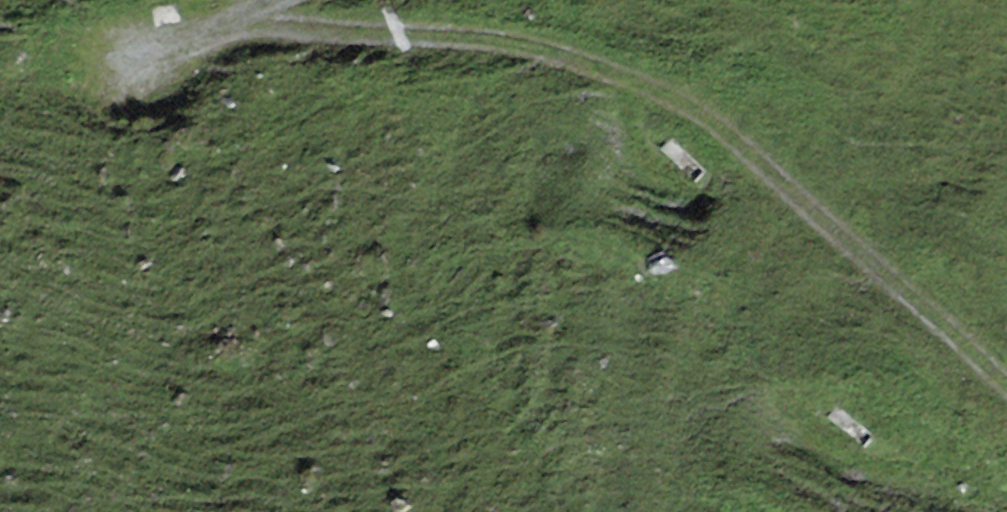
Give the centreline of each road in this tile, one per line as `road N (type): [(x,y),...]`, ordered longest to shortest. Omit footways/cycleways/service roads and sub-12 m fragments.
road 1 (track): [(285,0),(238,21),(466,29),(588,58),(768,163),(1006,373)]
road 2 (track): [(1006,491),(895,468),(825,437),(776,404)]
road 3 (track): [(238,21),(117,47)]

